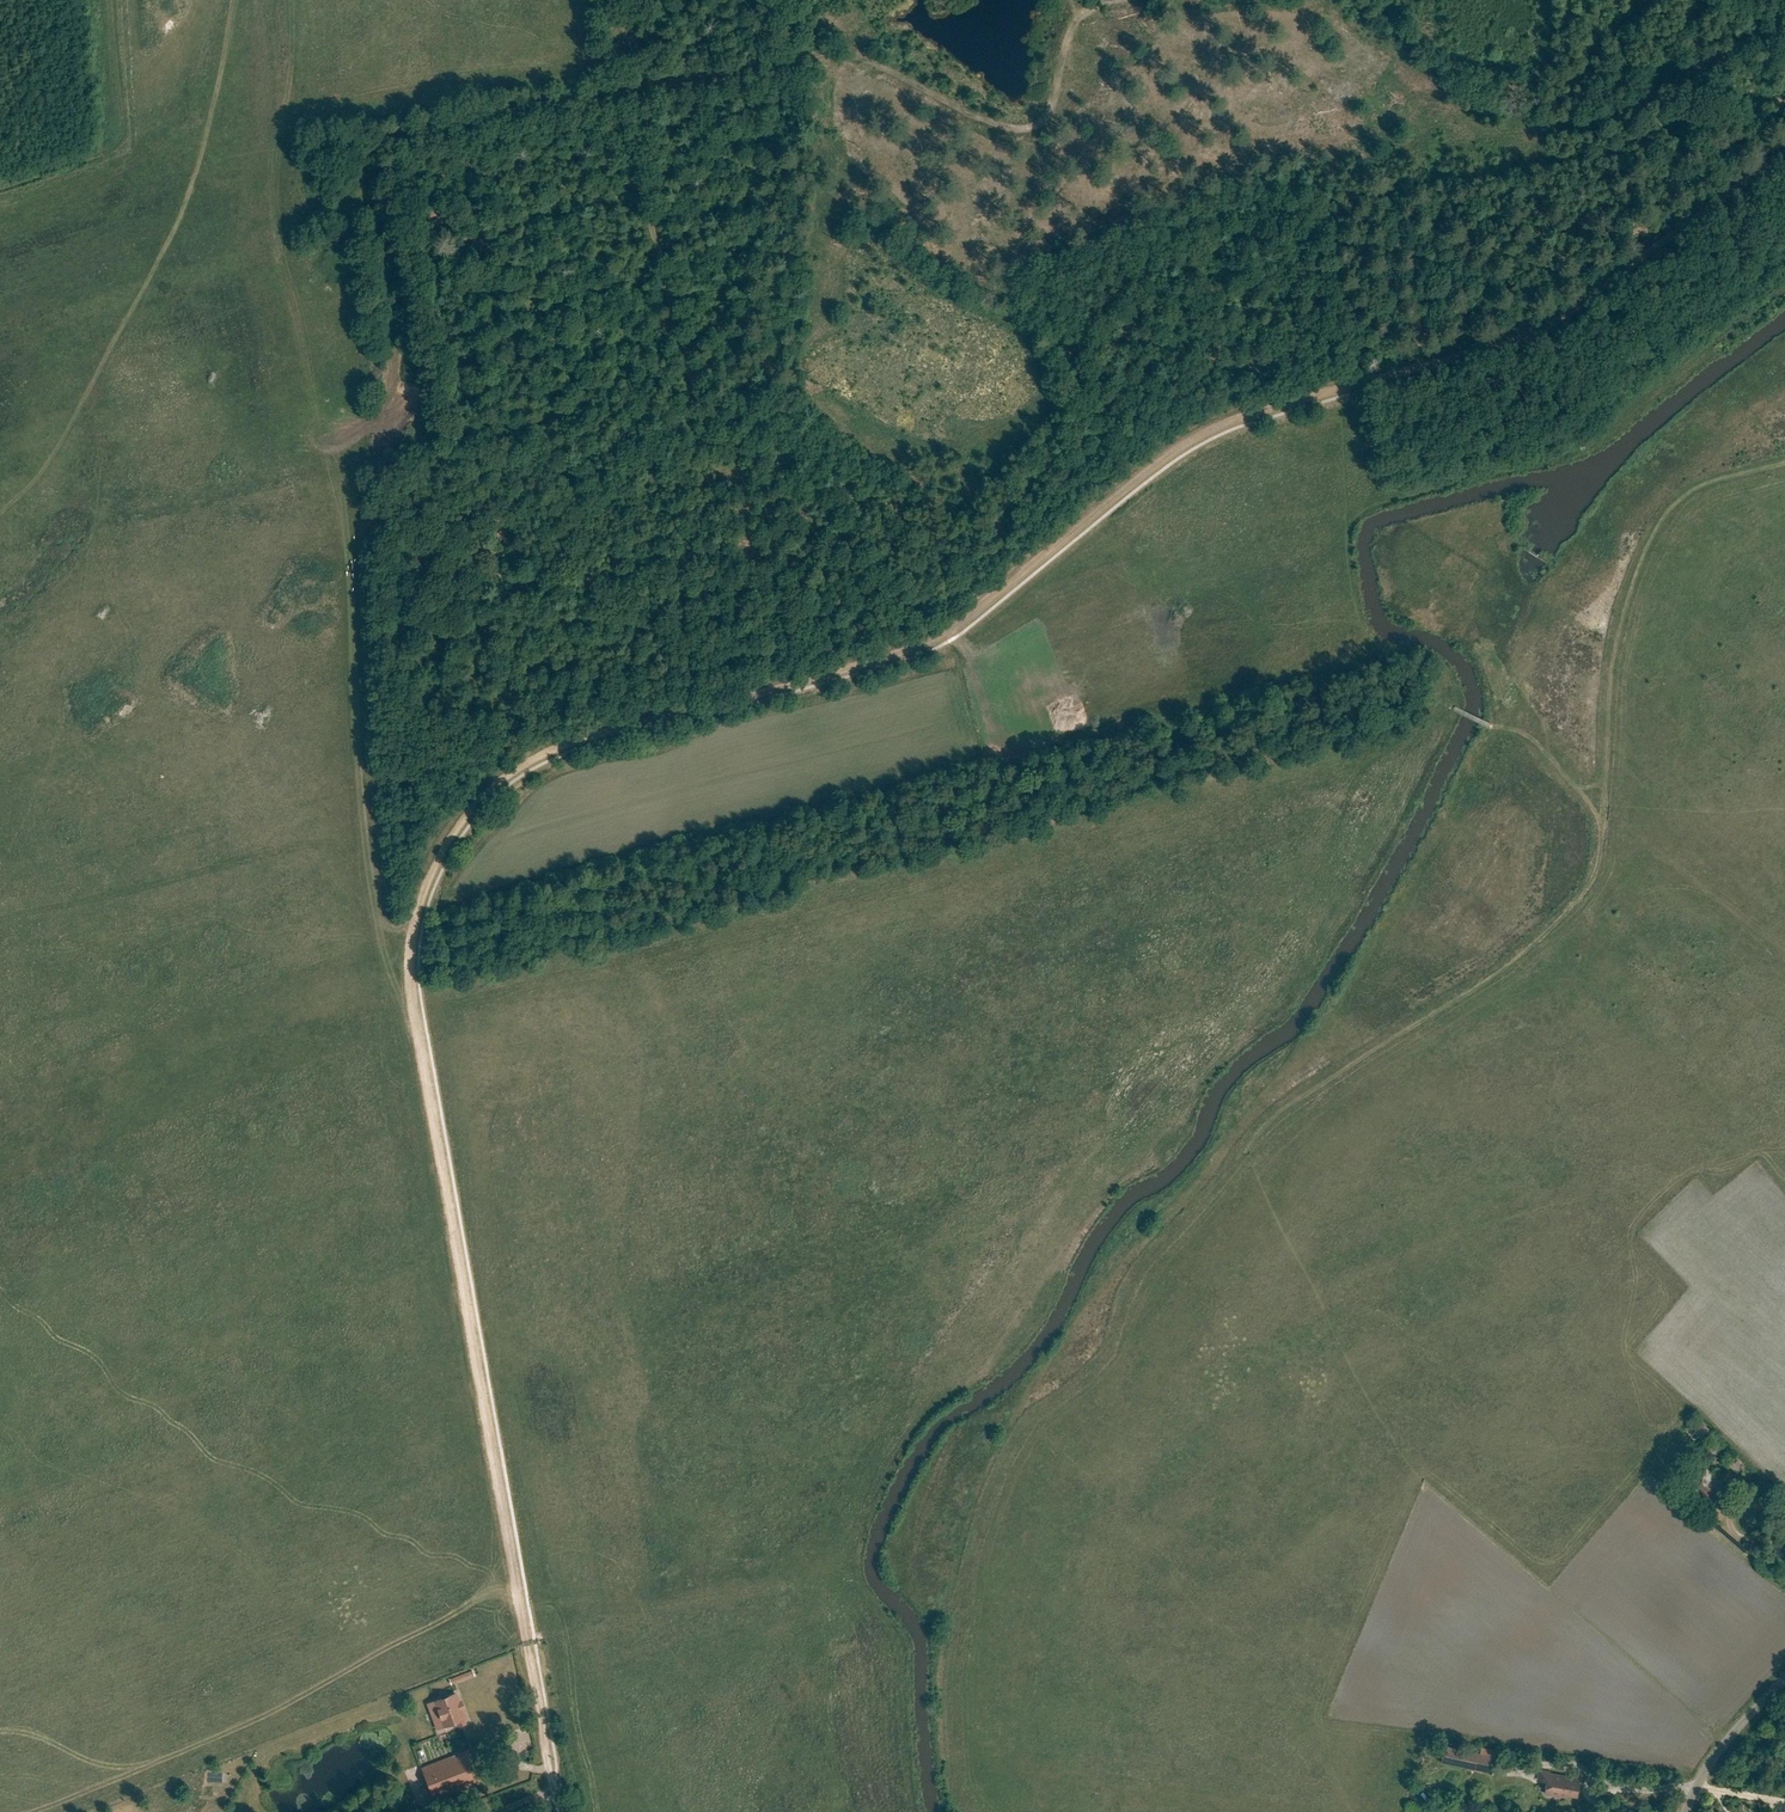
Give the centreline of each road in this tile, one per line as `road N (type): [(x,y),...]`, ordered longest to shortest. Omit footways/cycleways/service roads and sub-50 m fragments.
road 1 (track): [(557,1795),(415,1014),(416,933),(442,852),(483,796),(525,763),(573,741),(706,706)]
road 2 (track): [(1784,153),(1563,318),(1206,430),(932,642),(706,706)]
road 3 (track): [(622,90),(618,106),(680,337),(704,405),(734,442),(753,541),(749,582),(708,682),(706,706)]
road 4 (track): [(1110,0),(1078,19),(1043,123),(1008,127),(845,49),(622,90)]
road 5 (track): [(622,90),(386,124)]
road 6 (unclassified): [(1687,1811),(1717,1750),(1784,1677)]

